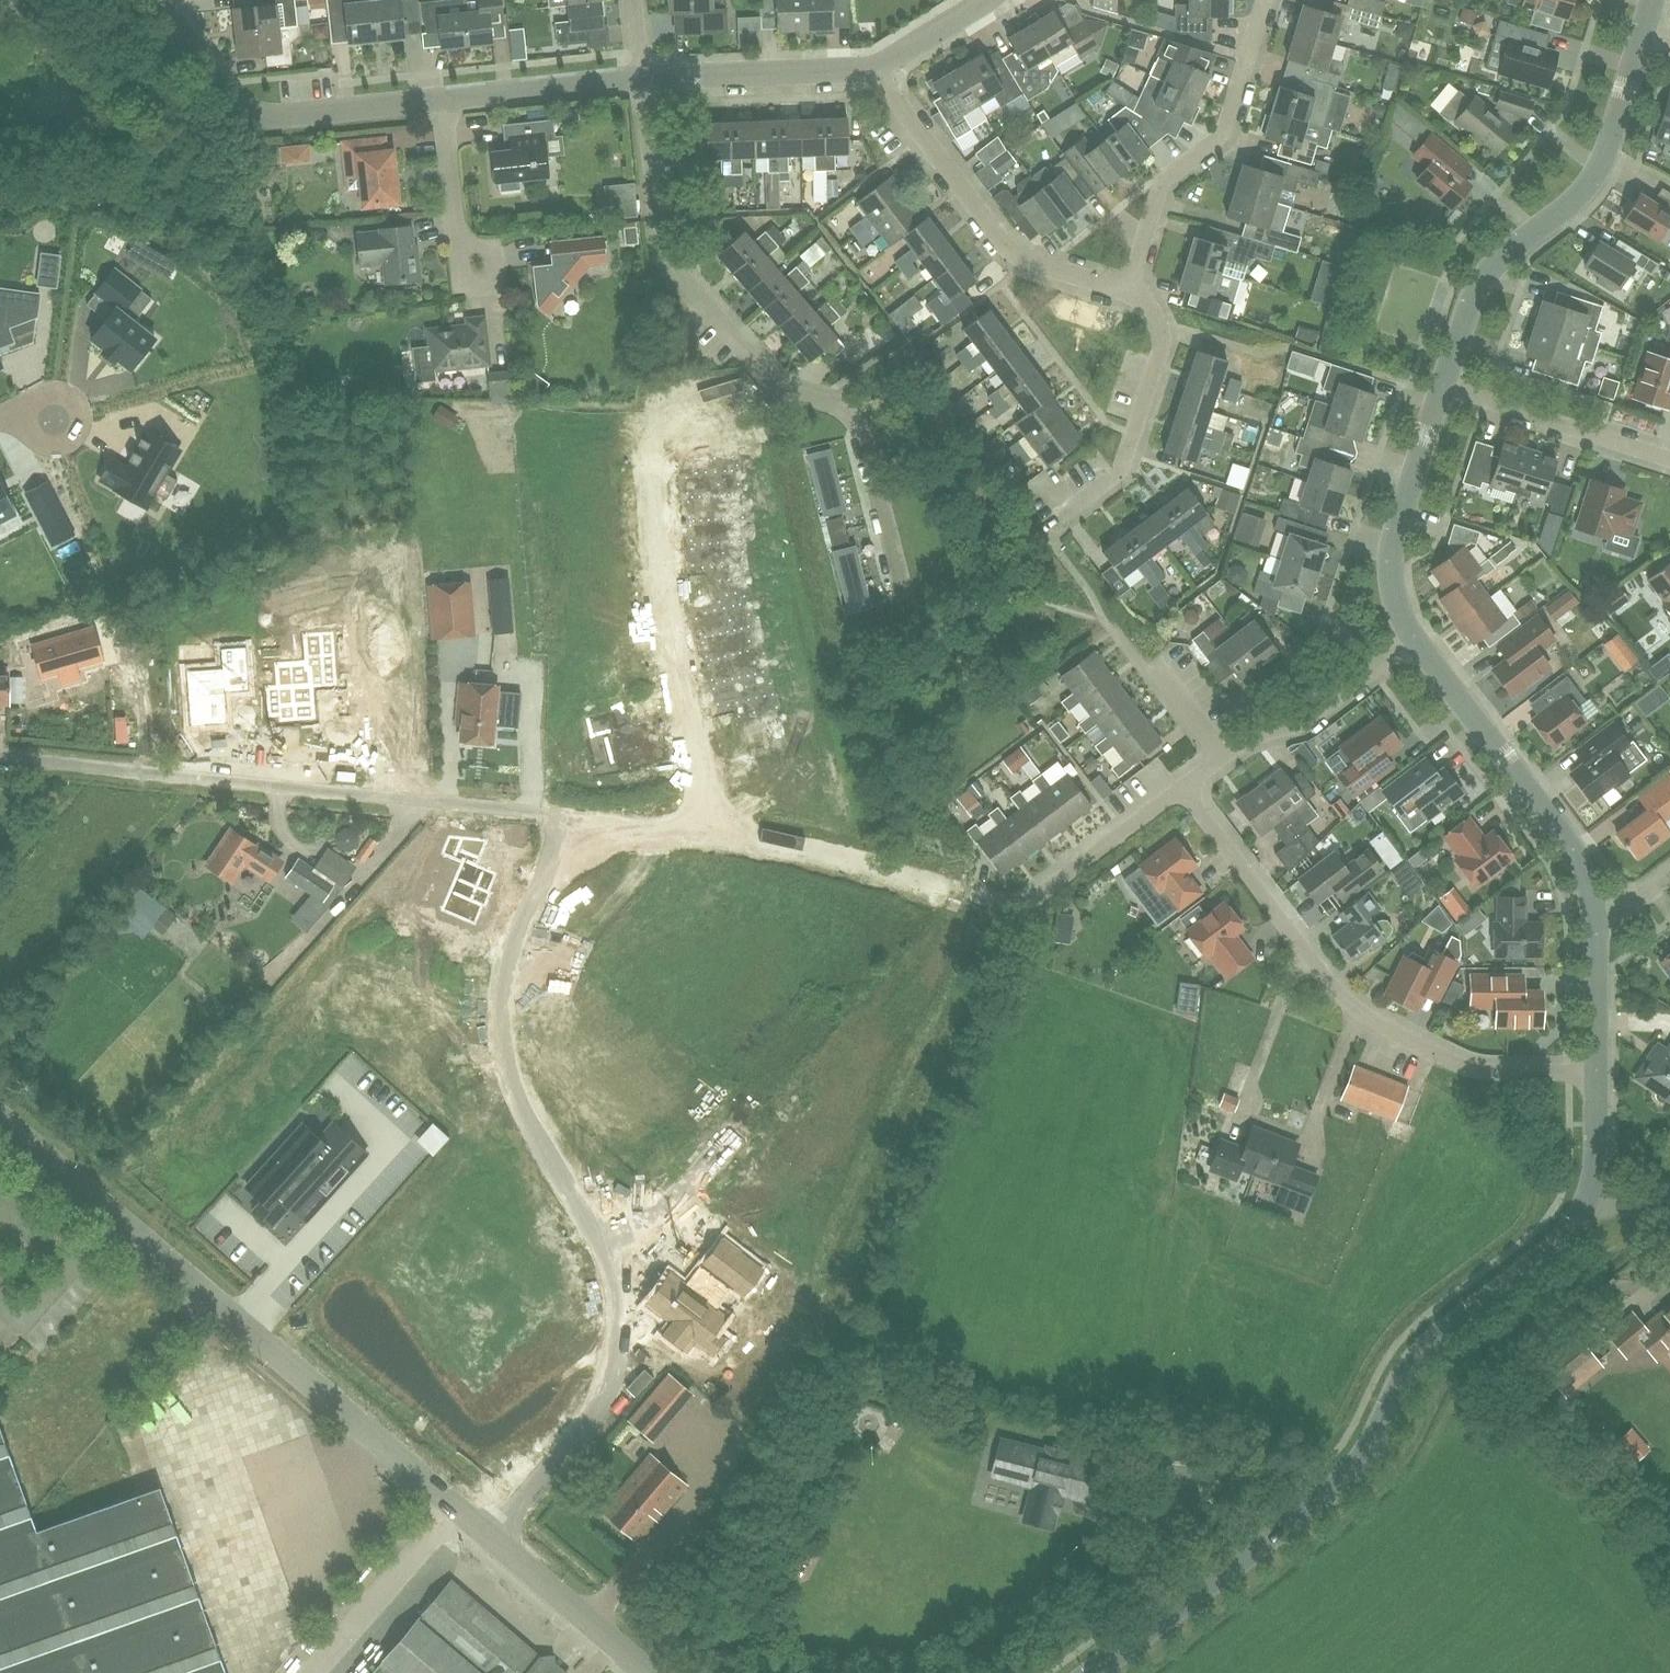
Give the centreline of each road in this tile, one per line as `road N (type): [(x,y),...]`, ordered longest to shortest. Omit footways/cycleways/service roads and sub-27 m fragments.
road 1 (unclassified): [(1095,1672),(1340,1483),(1366,1452),(1421,1351),(1561,1242),(1589,1198)]
road 2 (tertiary): [(455,1510),(0,1115)]
road 3 (residential): [(570,819),(0,758)]
road 4 (residential): [(1596,1070),(1481,1075),(1387,1029),(1351,1003),(1315,961),(1183,785)]
road 5 (residential): [(713,829),(648,454),(668,427),(766,376)]
road 6 (residential): [(1183,785),(1053,883),(1006,900),(713,829)]
road 7 (residential): [(607,1260),(536,1129),(505,1028),(504,984),(570,819)]
road 8 (residential): [(1443,388),(1485,283),(1570,209),(1605,166),(1642,37)]
road 9 (residential): [(1129,293),(1001,244),(876,66)]
road 10 (residential): [(154,0),(230,105),(247,114),(444,99)]
road 11 (residential): [(766,376),(661,244),(641,76)]
road 12 (residential): [(1129,293),(1157,197),(1227,127),(1265,0)]
road 13 (residential): [(1595,912),(1575,853),(1417,643)]
road 14 (residential): [(490,1541),(599,1404),(619,1337),(607,1260)]
road 15 (residential): [(1050,525),(1121,470),(1138,423),(1160,322),(1129,293)]
road 16 (residential): [(1417,643),(1397,608),(1393,556),(1443,388)]
road 17 (residential): [(902,582),(863,433),(831,405),(766,376)]
road 18 (residential): [(1669,463),(1443,388)]
road 19 (residential): [(641,76),(876,66)]
road 20 (residential): [(1224,758),(1299,725),(1417,643)]
road 21 (unclassified): [(314,1672),(455,1510)]
road 22 (tertiary): [(645,1672),(490,1541)]
road 23 (residential): [(444,99),(641,76)]
road 24 (residential): [(466,287),(444,99)]
road 25 (residential): [(607,1260),(734,1137)]
road 26 (residential): [(1596,1070),(1595,912)]
road 27 (residential): [(713,829),(570,819)]
road 28 (residential): [(876,66),(989,0)]
road 29 (unclassified): [(1589,1198),(1596,1173),(1596,1070)]

